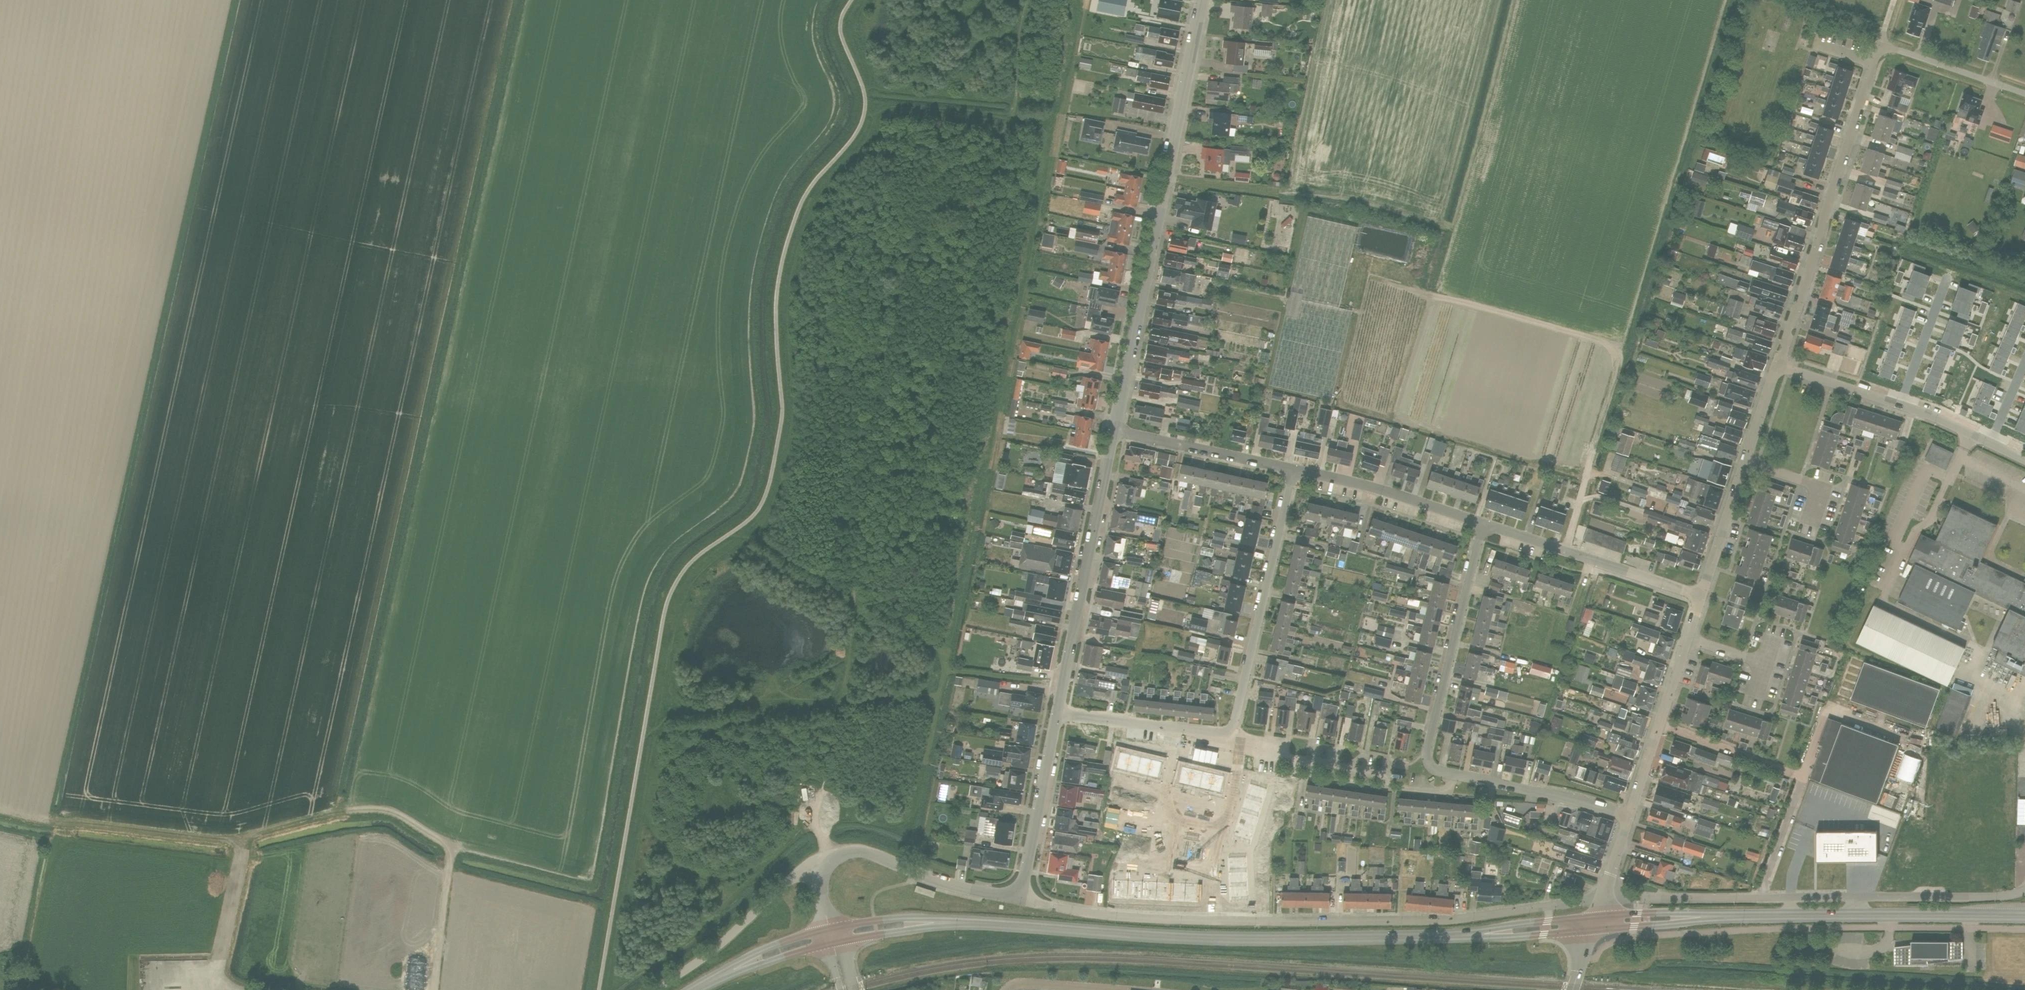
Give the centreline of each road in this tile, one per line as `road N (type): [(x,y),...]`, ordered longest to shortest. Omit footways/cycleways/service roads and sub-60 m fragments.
road 1 (residential): [(1021,891),(1065,910),(1187,919),(1465,918),(1603,898)]
road 2 (primary): [(1485,933),(1293,940),(937,922)]
road 3 (residential): [(1114,431),(1200,0)]
road 4 (unclassified): [(1603,898),(2024,890)]
road 5 (residential): [(1775,366),(1880,44)]
road 6 (residential): [(1058,713),(1114,431)]
road 7 (primary): [(1699,917),(1984,914)]
road 8 (residential): [(1231,735),(1293,468)]
road 9 (residential): [(1423,767),(1484,523)]
road 10 (residential): [(1701,597),(1484,523)]
road 11 (unclassified): [(1021,891),(956,886),(865,851),(813,864)]
road 12 (residential): [(1628,817),(1423,767)]
road 13 (unclassified): [(653,989),(813,864)]
road 14 (residential): [(1484,523),(1293,468)]
road 15 (residential): [(1423,767),(1231,735)]
road 16 (residential): [(1628,817),(1687,639)]
road 17 (residential): [(1293,468),(1114,431)]
road 18 (residential): [(1021,891),(1058,713)]
road 19 (residential): [(1231,735),(1058,713)]
road 20 (residential): [(2024,94),(1880,44)]
road 21 (residential): [(1900,404),(1949,273)]
road 22 (residential): [(1701,597),(1742,464)]
road 23 (residential): [(1900,404),(1775,366)]

